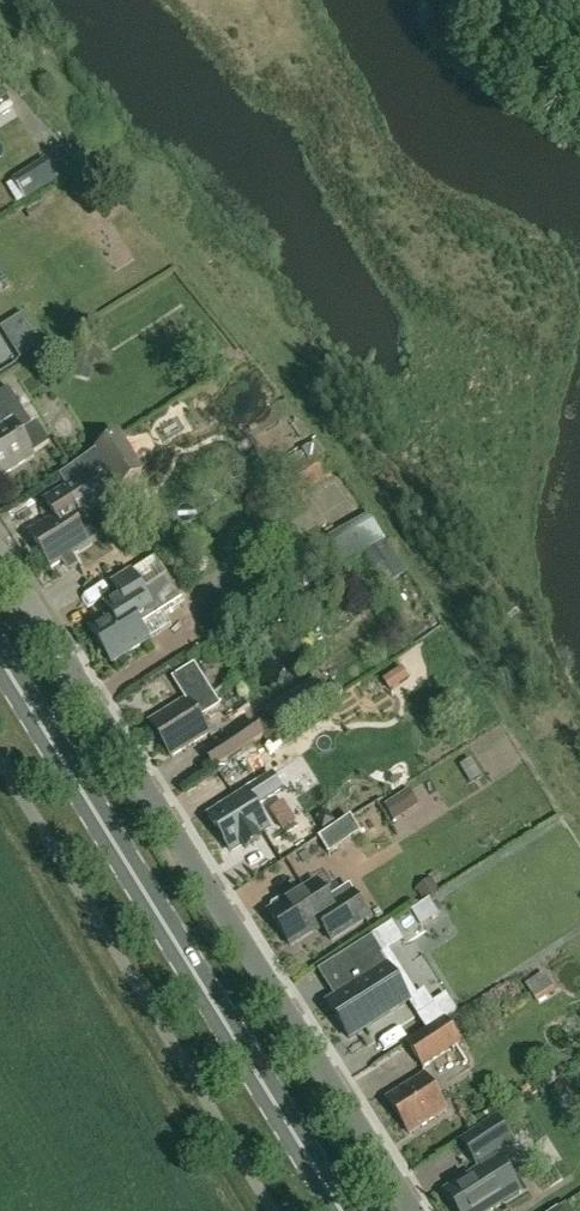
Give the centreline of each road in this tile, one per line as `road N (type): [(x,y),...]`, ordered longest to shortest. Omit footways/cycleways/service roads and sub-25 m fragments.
road 1 (residential): [(412,1210),(0,555)]
road 2 (secondary): [(341,1210),(0,661)]

